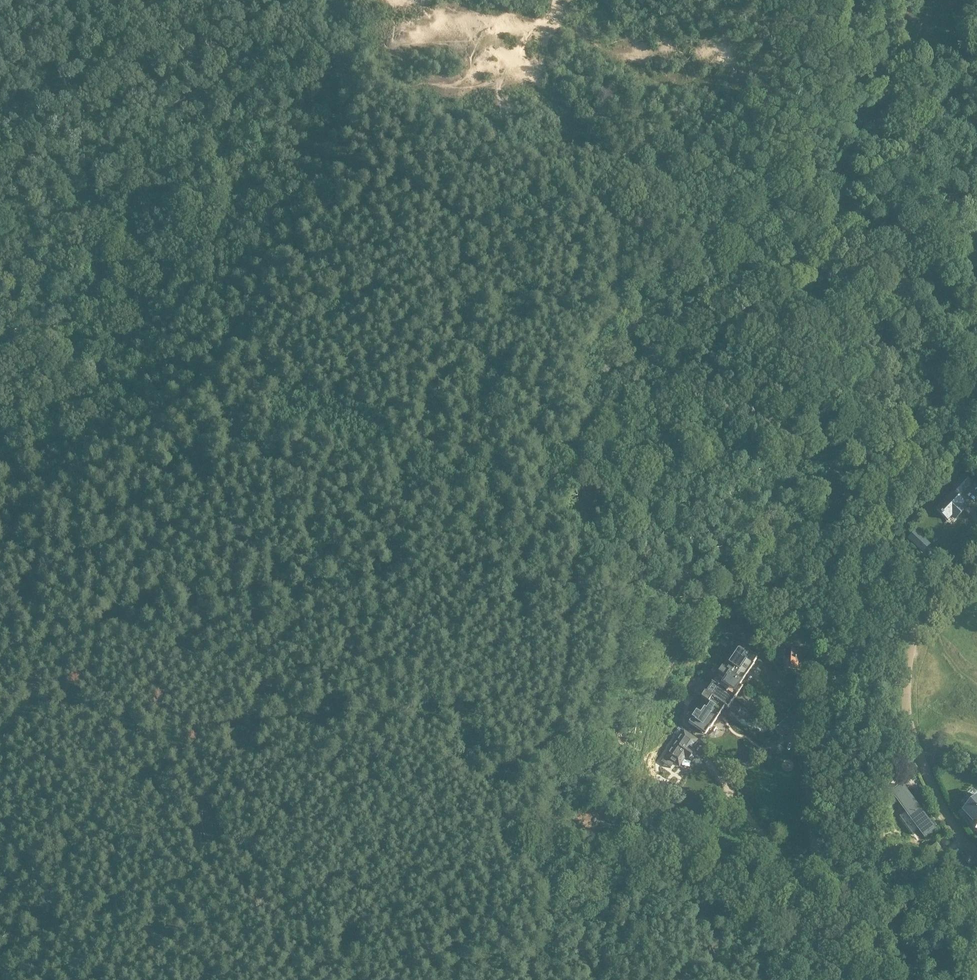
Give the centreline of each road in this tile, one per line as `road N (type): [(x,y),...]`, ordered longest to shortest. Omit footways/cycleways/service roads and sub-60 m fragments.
road 1 (unclassified): [(829,704),(976,362)]
road 2 (residential): [(962,844),(905,740),(904,686),(919,625),(976,567)]

